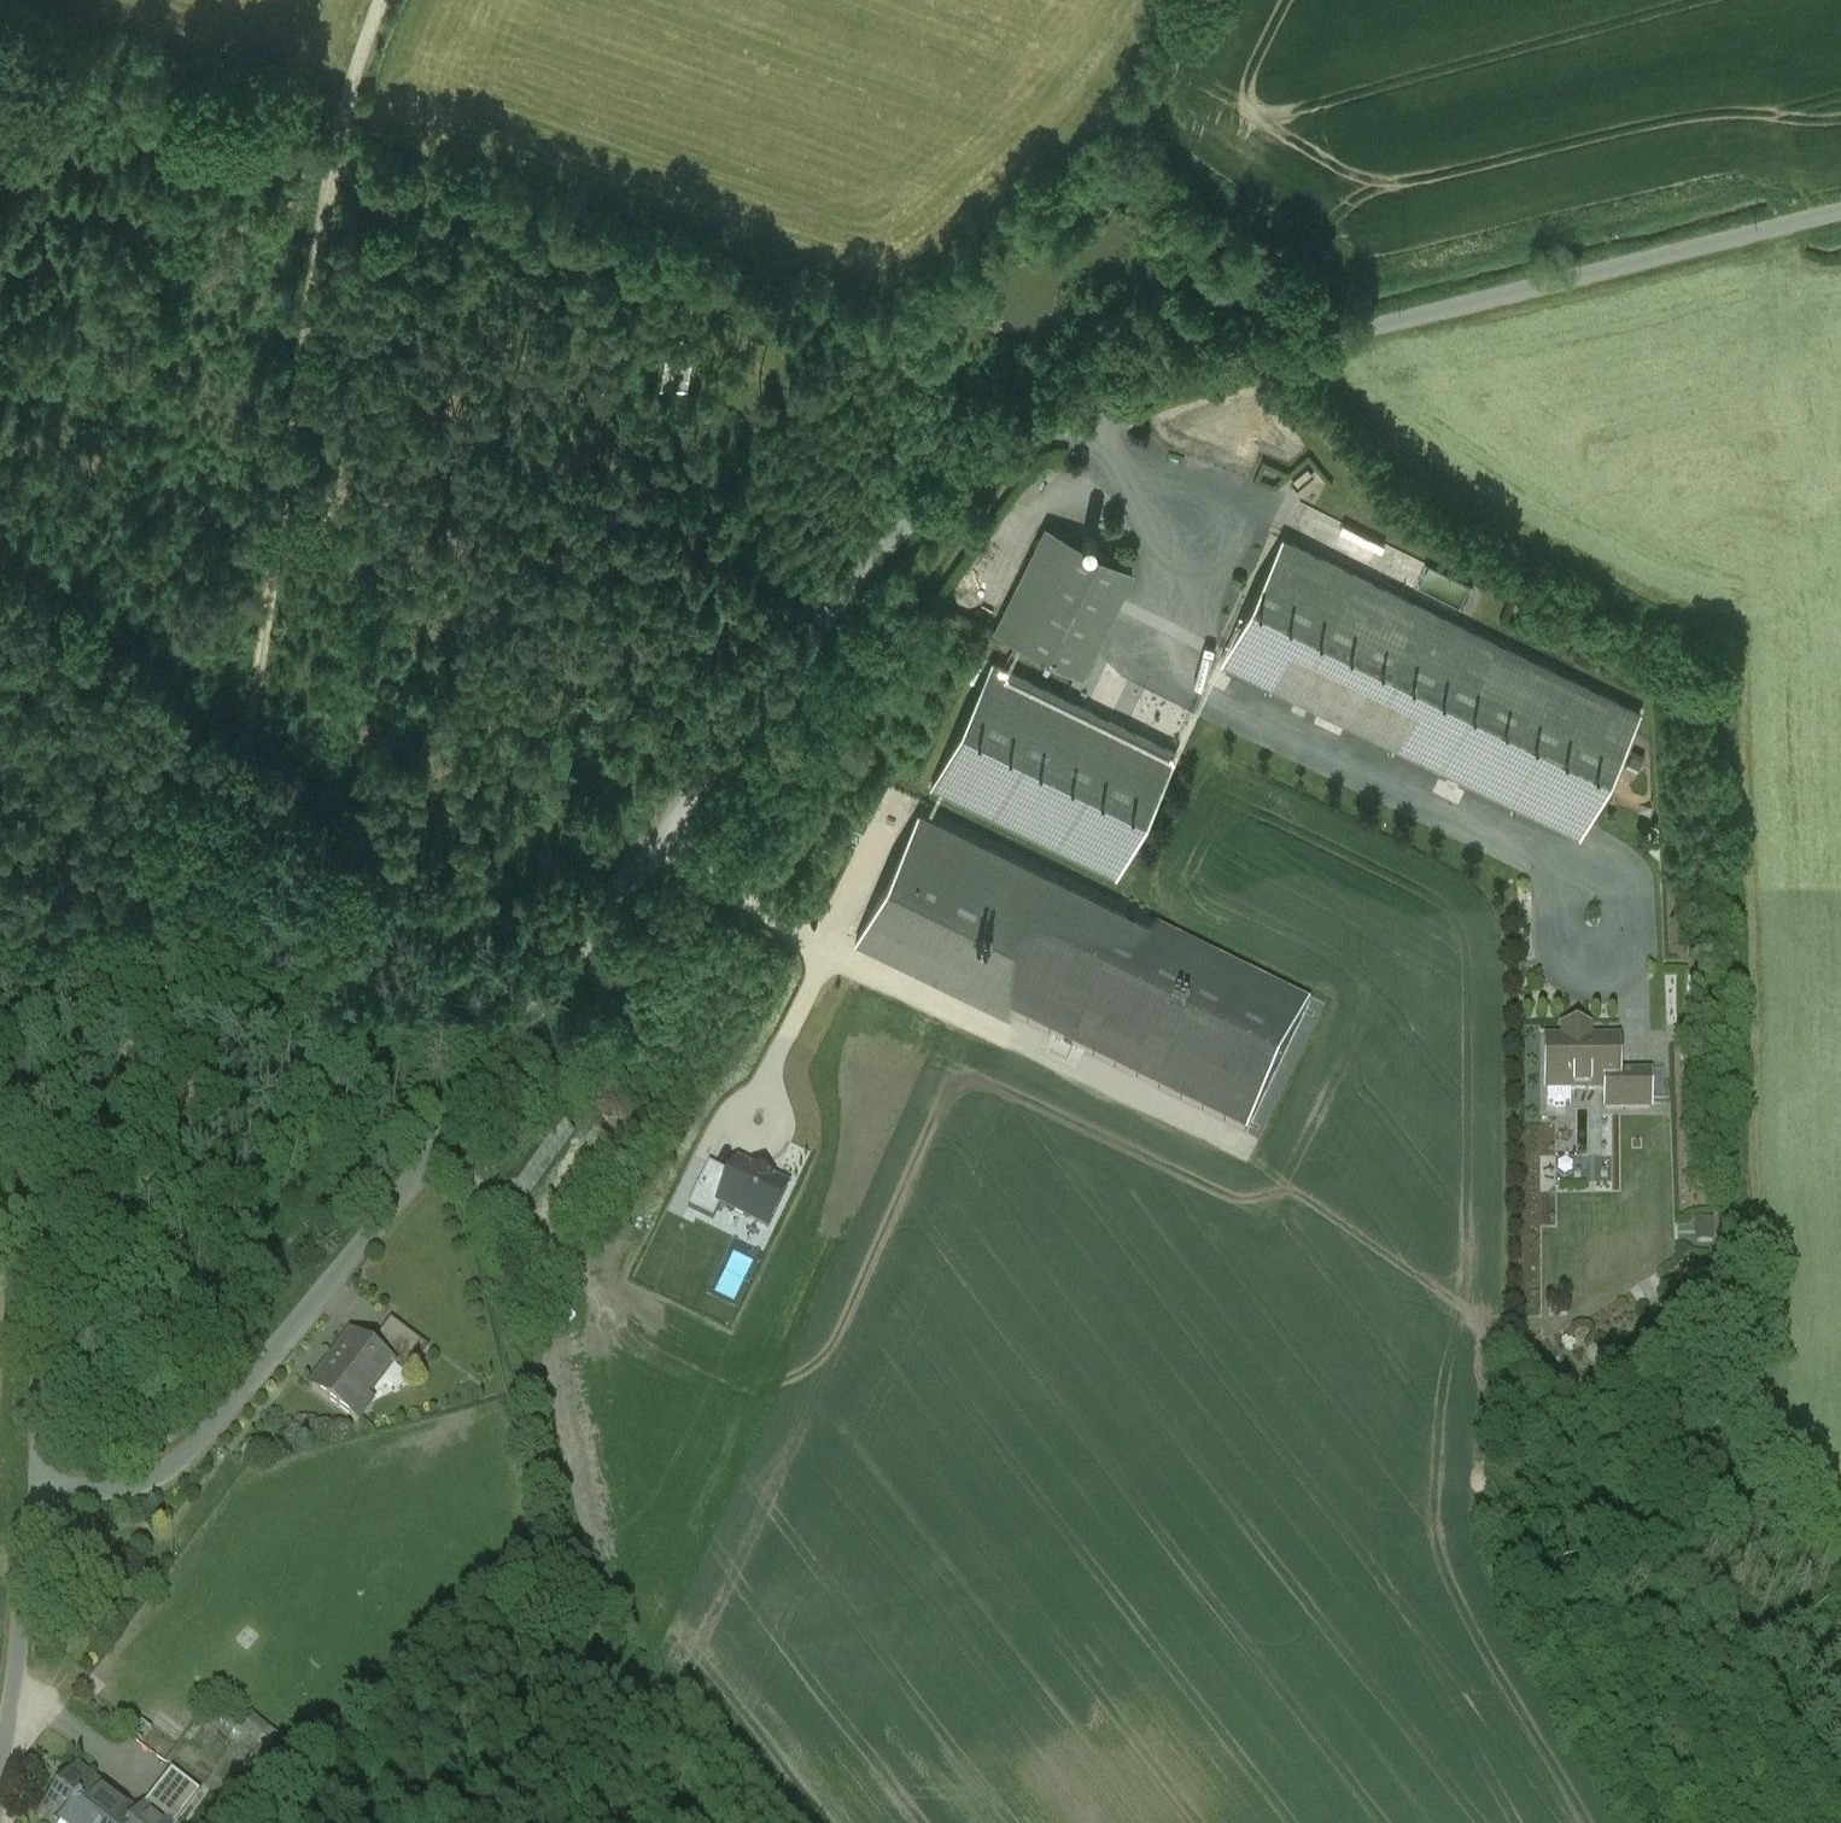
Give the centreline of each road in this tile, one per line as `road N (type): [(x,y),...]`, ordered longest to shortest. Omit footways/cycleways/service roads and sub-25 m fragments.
road 1 (unclassified): [(0,1730),(36,1494),(133,1485),(191,1452),(365,1240),(847,588),(941,494),(1106,399),(1488,293),(1840,209)]

